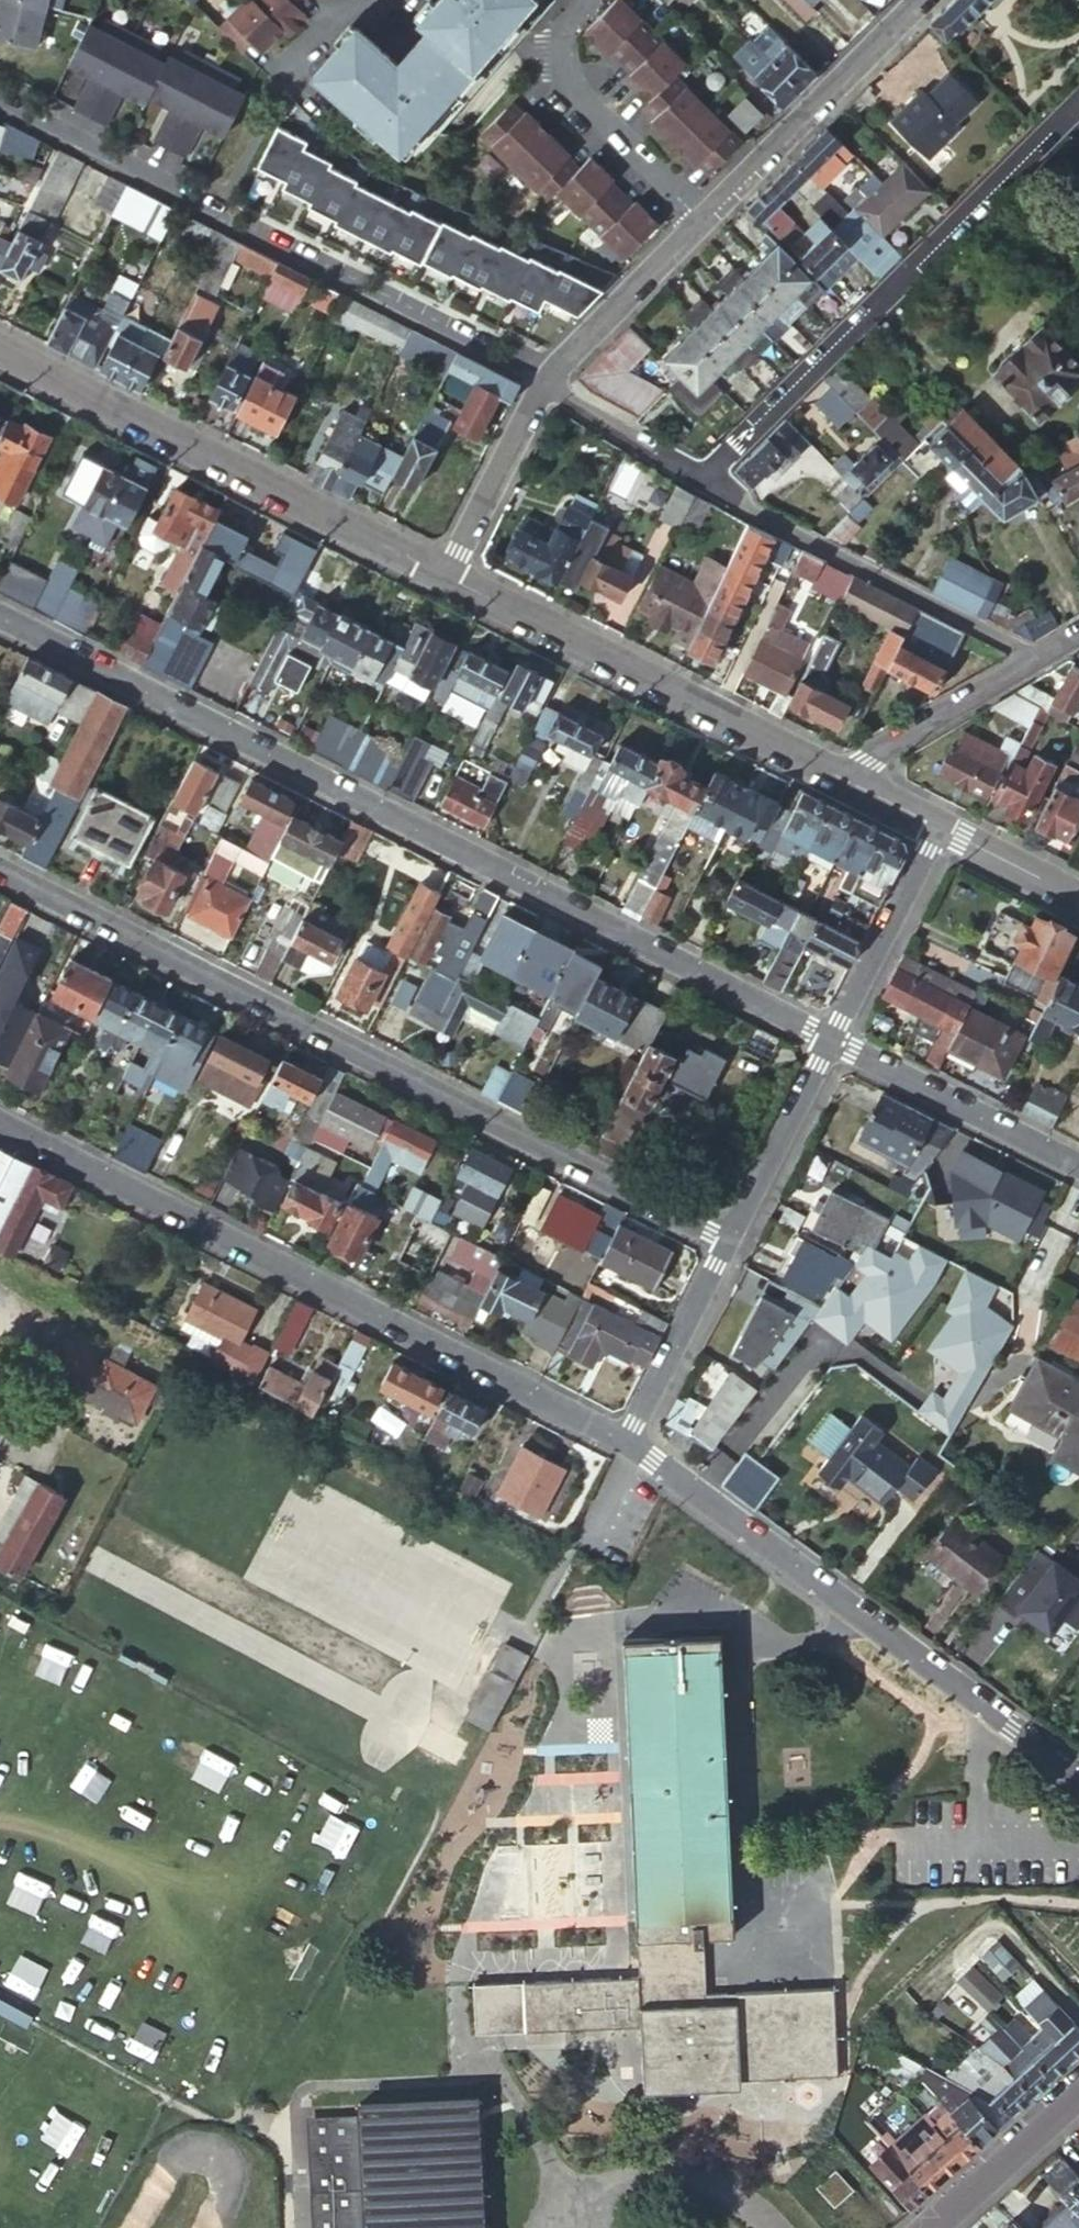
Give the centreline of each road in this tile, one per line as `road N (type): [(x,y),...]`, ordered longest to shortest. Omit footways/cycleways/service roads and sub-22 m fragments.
road 1 (residential): [(0,618),(832,1044)]
road 2 (residential): [(730,1245),(0,874)]
road 3 (residential): [(629,1443),(0,1123)]
road 4 (residential): [(0,102),(542,387)]
road 5 (residential): [(1078,1777),(629,1443)]
road 6 (residential): [(1078,106),(701,483)]
road 7 (residential): [(0,348),(447,577)]
road 8 (residential): [(447,577),(841,777)]
road 9 (residential): [(701,483),(1036,658)]
road 10 (residential): [(914,6),(697,228)]
road 11 (unclassified): [(581,0),(540,56),(697,228)]
road 12 (residential): [(832,1044),(1078,1169)]
road 13 (residential): [(938,827),(832,1044)]
road 14 (residential): [(1036,658),(841,777)]
road 15 (residential): [(832,1044),(730,1245)]
road 16 (residential): [(730,1245),(629,1443)]
road 17 (residential): [(697,228),(542,387)]
road 18 (residential): [(447,577),(542,387)]
road 19 (tertiary): [(929,2227),(1078,2092)]
road 20 (residential): [(542,387),(701,483)]
road 21 (residential): [(938,827),(1078,898)]

